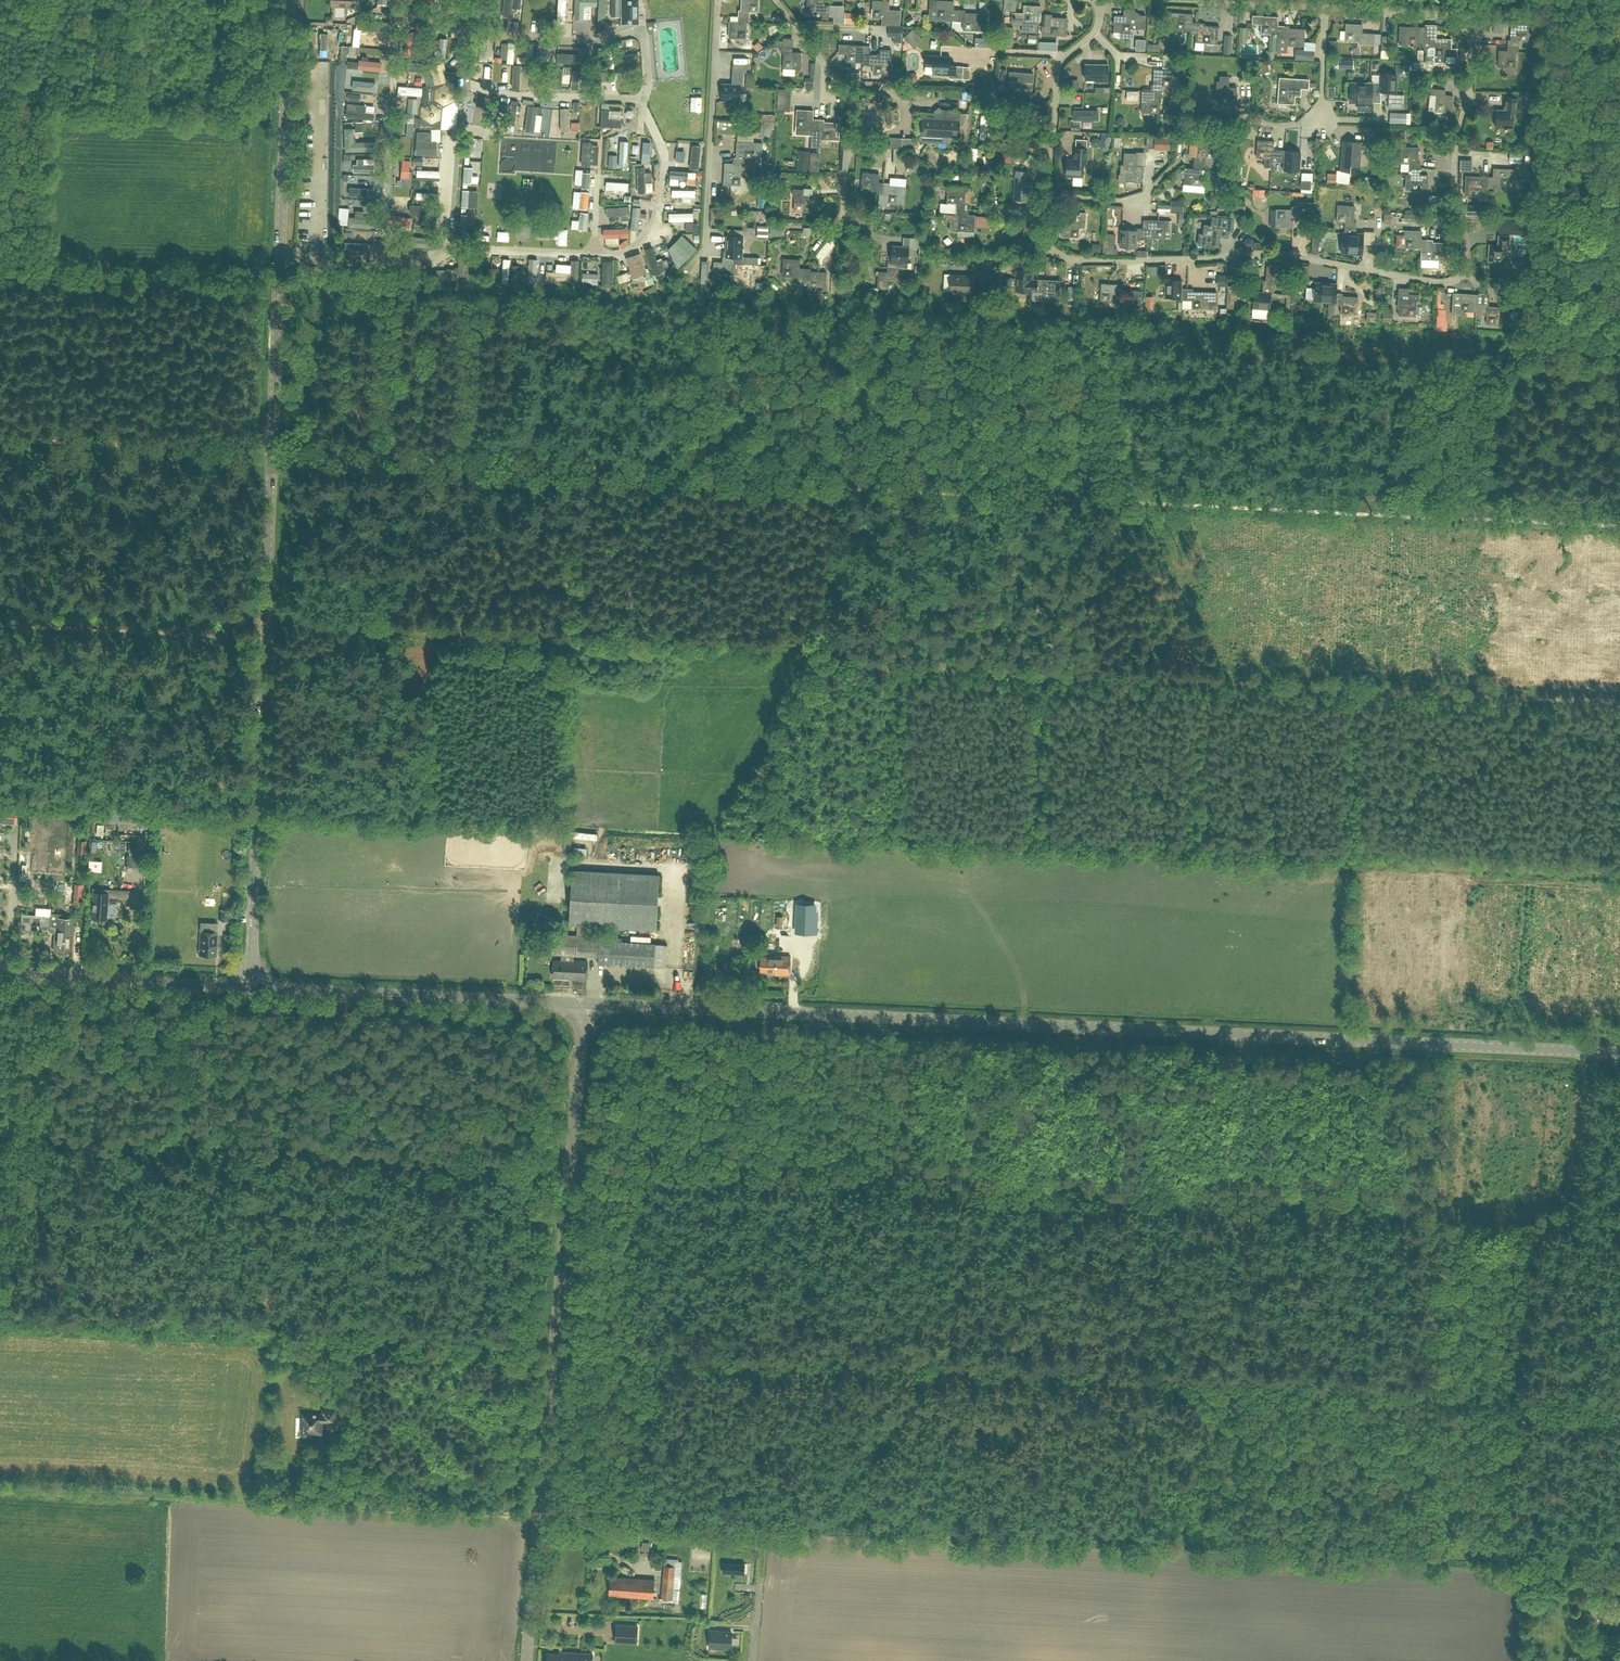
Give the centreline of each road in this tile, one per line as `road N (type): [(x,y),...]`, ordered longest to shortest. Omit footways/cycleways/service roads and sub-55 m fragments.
road 1 (track): [(1619,1569),(396,1508),(333,1438)]
road 2 (tertiary): [(1619,1052),(584,1003)]
road 3 (unclassified): [(249,988),(290,0)]
road 4 (track): [(836,644),(861,662),(906,669),(1619,701)]
road 5 (tertiary): [(526,1660),(584,1003)]
road 6 (track): [(396,1508),(0,1490)]
road 7 (tertiary): [(584,1003),(249,988)]
road 8 (track): [(0,623),(264,633)]
road 9 (tertiary): [(249,988),(0,976)]
road 10 (track): [(1619,887),(1479,879)]

